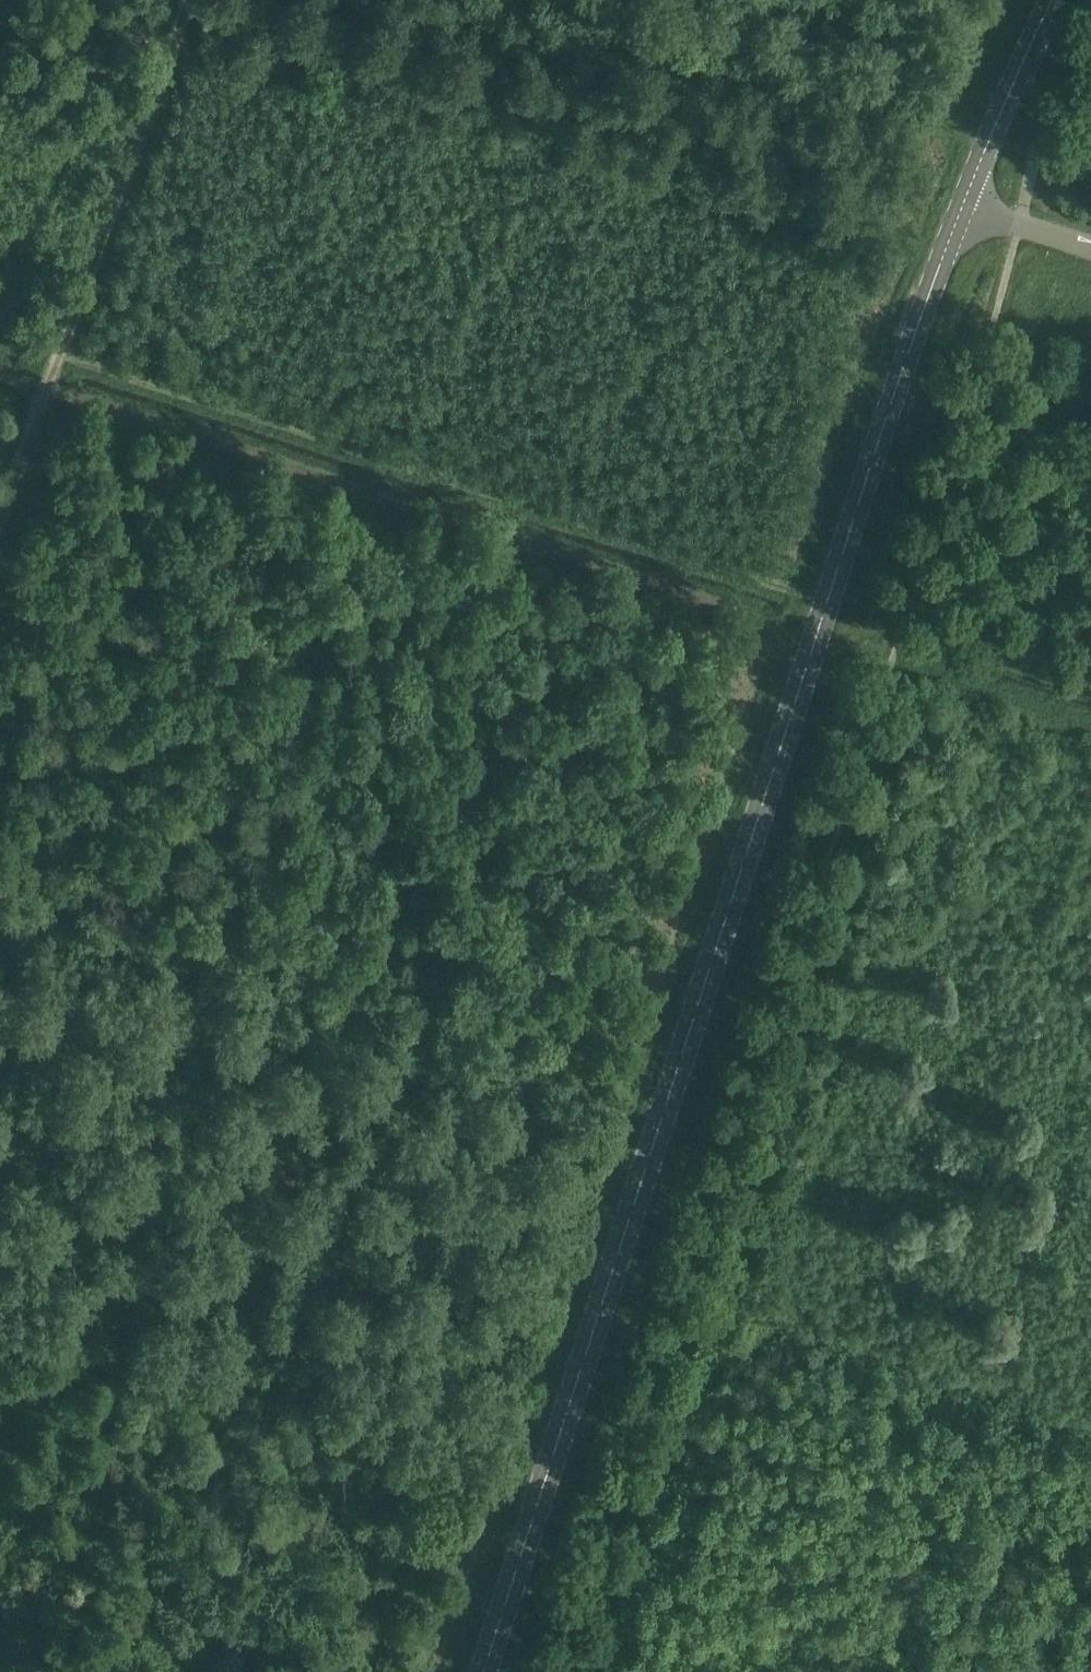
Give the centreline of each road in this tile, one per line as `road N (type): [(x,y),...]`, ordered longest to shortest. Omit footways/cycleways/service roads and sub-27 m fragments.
road 1 (tertiary): [(487,1671),(920,321),(963,209)]
road 2 (track): [(0,575),(38,433),(201,0)]
road 3 (tertiary): [(963,209),(1055,0)]
road 4 (unclassified): [(1090,252),(963,209)]

